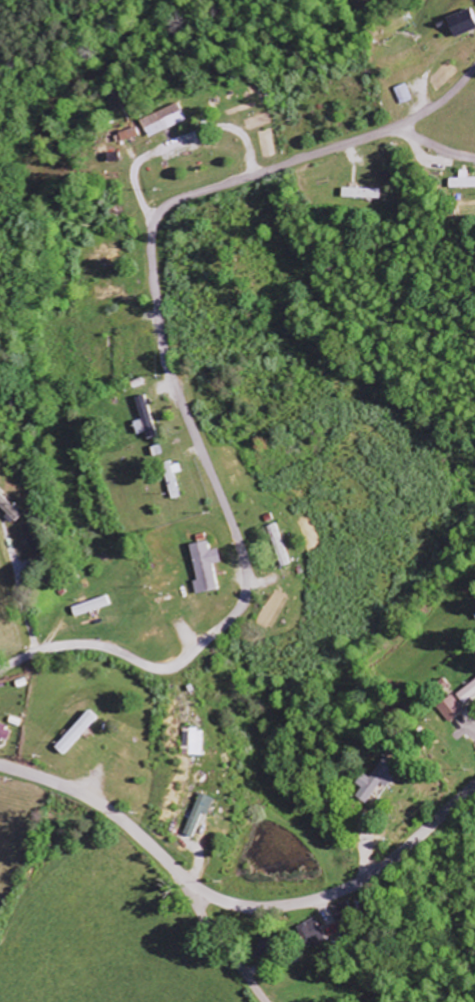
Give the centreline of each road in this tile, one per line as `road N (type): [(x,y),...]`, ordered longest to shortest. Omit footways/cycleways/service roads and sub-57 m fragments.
road 1 (residential): [(0,667),(76,644),(170,665),(237,611),(245,572),(169,370),(149,232),(172,201),(384,130)]
road 2 (residential): [(474,786),(350,886),(262,906),(219,899),(105,807),(0,766)]
road 3 (residential): [(474,158),(384,130),(438,102),(474,64)]
road 4 (residential): [(265,1001),(173,867)]

